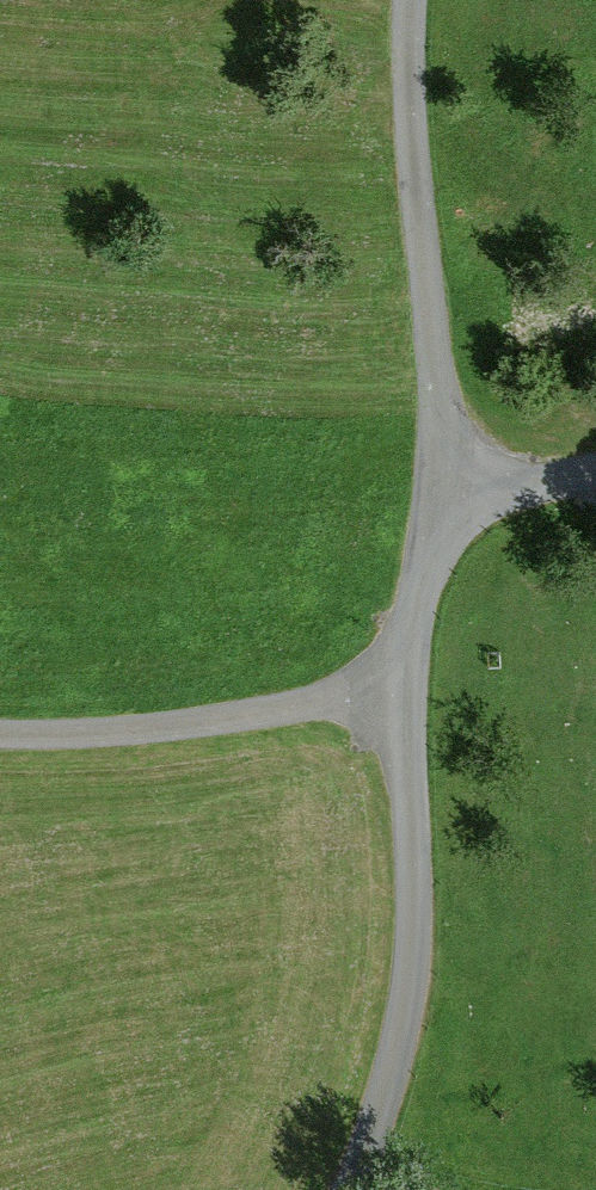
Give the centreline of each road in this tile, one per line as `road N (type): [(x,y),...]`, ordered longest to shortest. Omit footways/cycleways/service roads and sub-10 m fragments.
road 1 (unclassified): [(352,1189),(383,1103),(411,959),(402,690)]
road 2 (unclassified): [(435,503),(437,406),(410,88),(413,0)]
road 3 (residential): [(402,690),(180,724),(0,734)]
road 4 (unclassified): [(402,690),(435,503)]
road 5 (residential): [(435,503),(595,467)]

